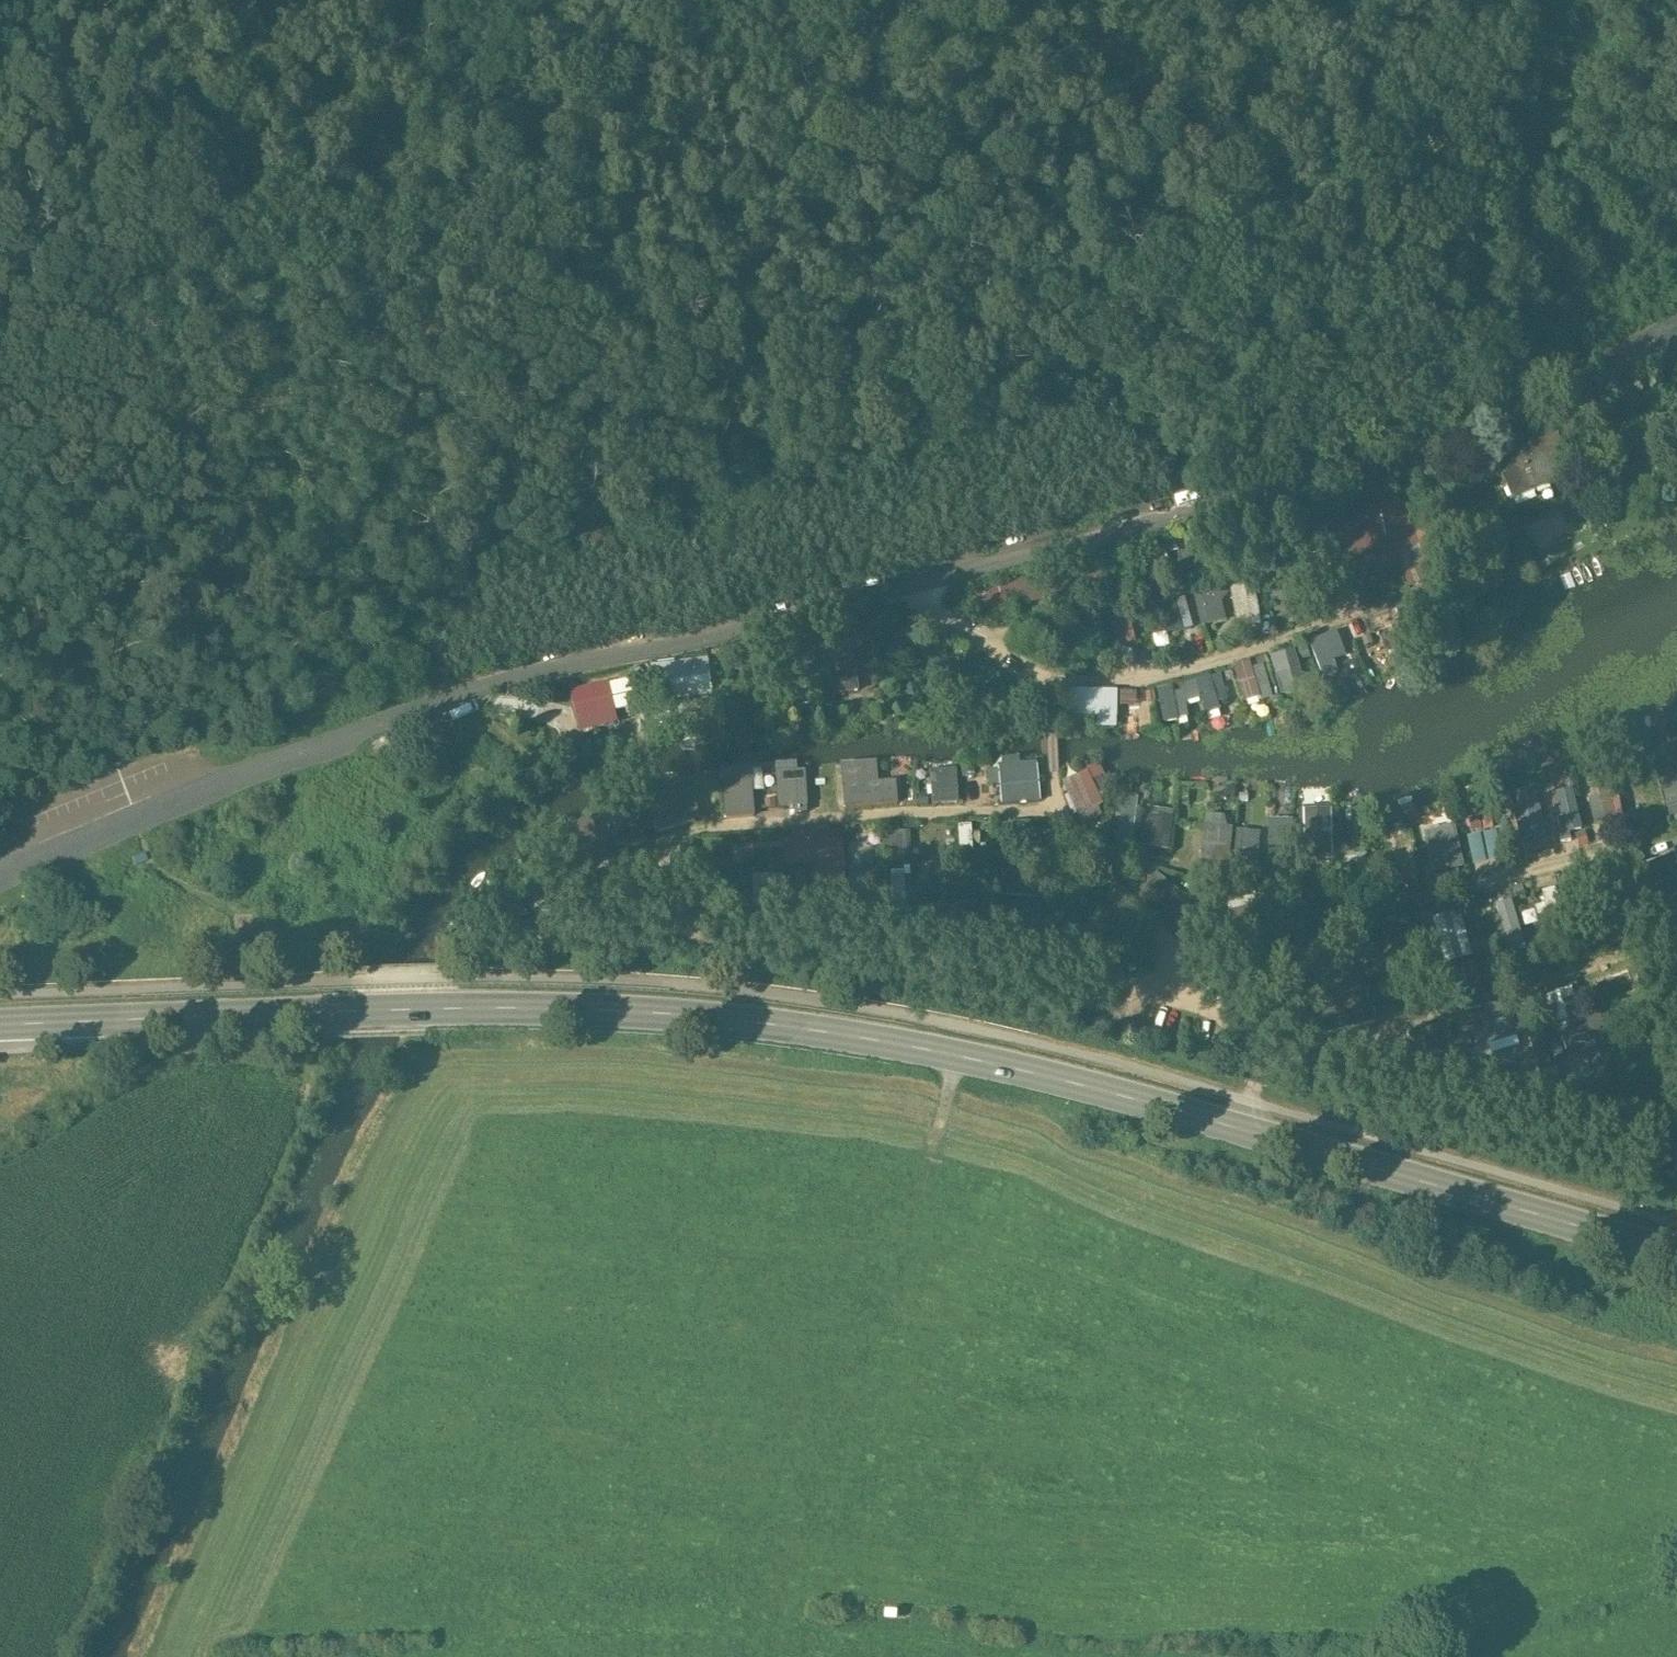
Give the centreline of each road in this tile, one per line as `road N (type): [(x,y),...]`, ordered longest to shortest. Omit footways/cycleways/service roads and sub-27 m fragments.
road 1 (primary): [(1676,1258),(1194,1120),(844,1040),(664,1020),(415,1012),(0,1027)]
road 2 (residential): [(0,879),(501,685),(928,582)]
road 3 (residential): [(1182,957),(1257,1061),(1646,959),(1612,849),(1290,925)]
road 4 (residential): [(928,582),(1418,460),(1676,354)]
road 5 (residential): [(637,845),(673,921),(785,921),(1081,982),(1158,978),(1182,957)]
road 6 (residential): [(1053,806),(678,832),(637,845)]
road 7 (residential): [(1048,685),(1124,683),(1343,619)]
road 8 (residential): [(1182,957),(1117,892),(1053,806)]
road 9 (residential): [(1048,685),(953,619),(928,582)]
road 10 (residential): [(1053,806),(1048,685)]

